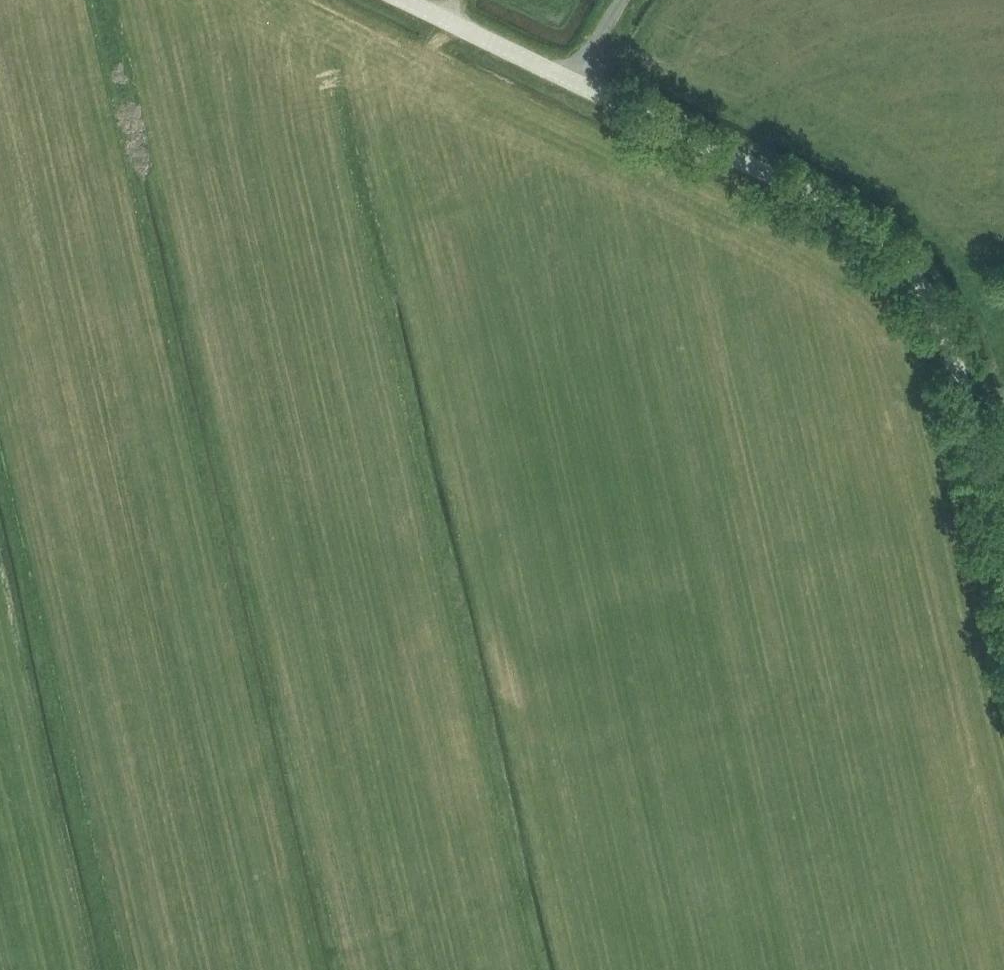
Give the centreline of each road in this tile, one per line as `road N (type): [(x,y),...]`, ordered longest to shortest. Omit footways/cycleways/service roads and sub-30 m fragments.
road 1 (tertiary): [(1003,564),(956,366),(935,308),(906,264),(874,231),(818,196),(583,84)]
road 2 (tertiary): [(583,84),(408,0)]

